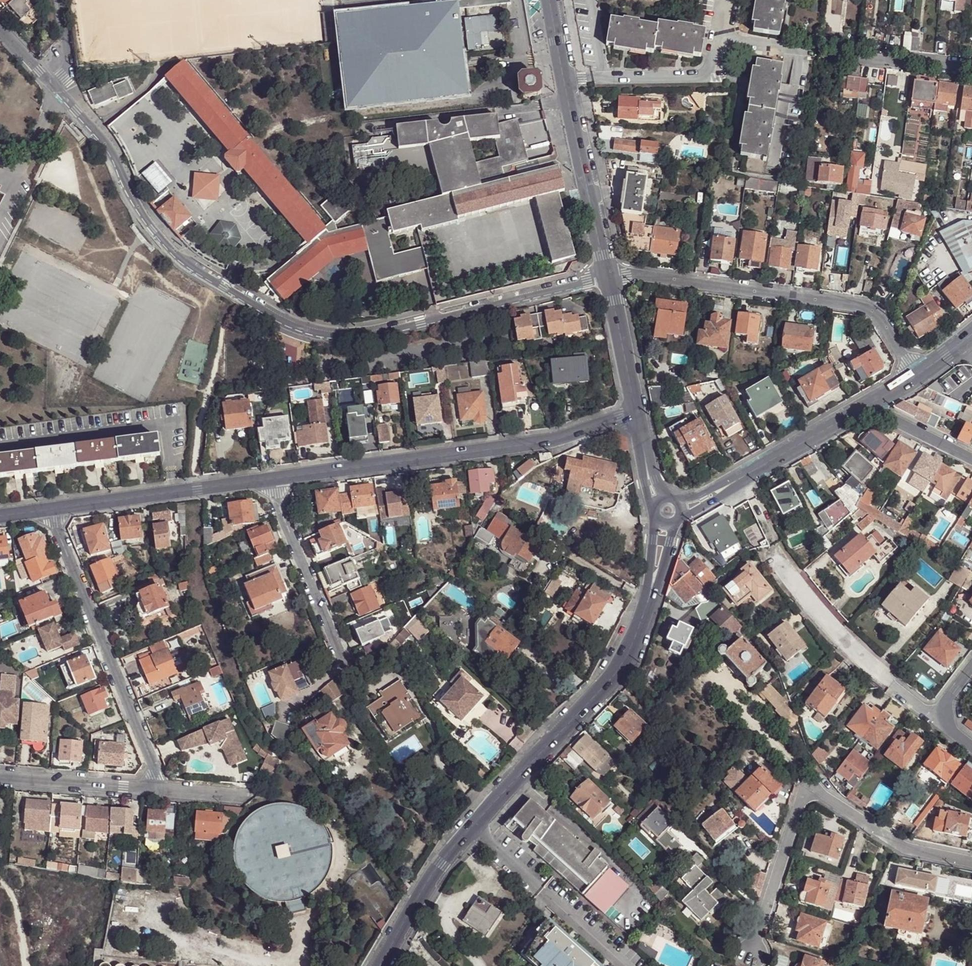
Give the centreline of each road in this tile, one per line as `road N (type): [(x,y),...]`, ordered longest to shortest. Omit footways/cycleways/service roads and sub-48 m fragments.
road 1 (unclassified): [(608,278),(378,335),(308,332),(172,253),(126,189),(114,157),(59,94)]
road 2 (tertiary): [(648,600),(616,672),(427,875),(375,965)]
road 3 (residential): [(636,411),(559,439),(268,478)]
road 4 (residential): [(971,862),(904,847),(823,795),(804,795),(752,955)]
road 5 (unclassified): [(608,278),(862,306),(883,321),(916,376)]
road 6 (residential): [(48,509),(160,790)]
road 7 (residential): [(554,0),(608,278)]
road 8 (residential): [(268,478),(48,509)]
road 9 (residential): [(268,478),(349,669)]
road 10 (residential): [(0,777),(160,790)]
road 11 (tertiary): [(871,403),(737,480)]
road 12 (unclassified): [(822,52),(971,70)]
road 13 (residential): [(608,278),(636,411)]

